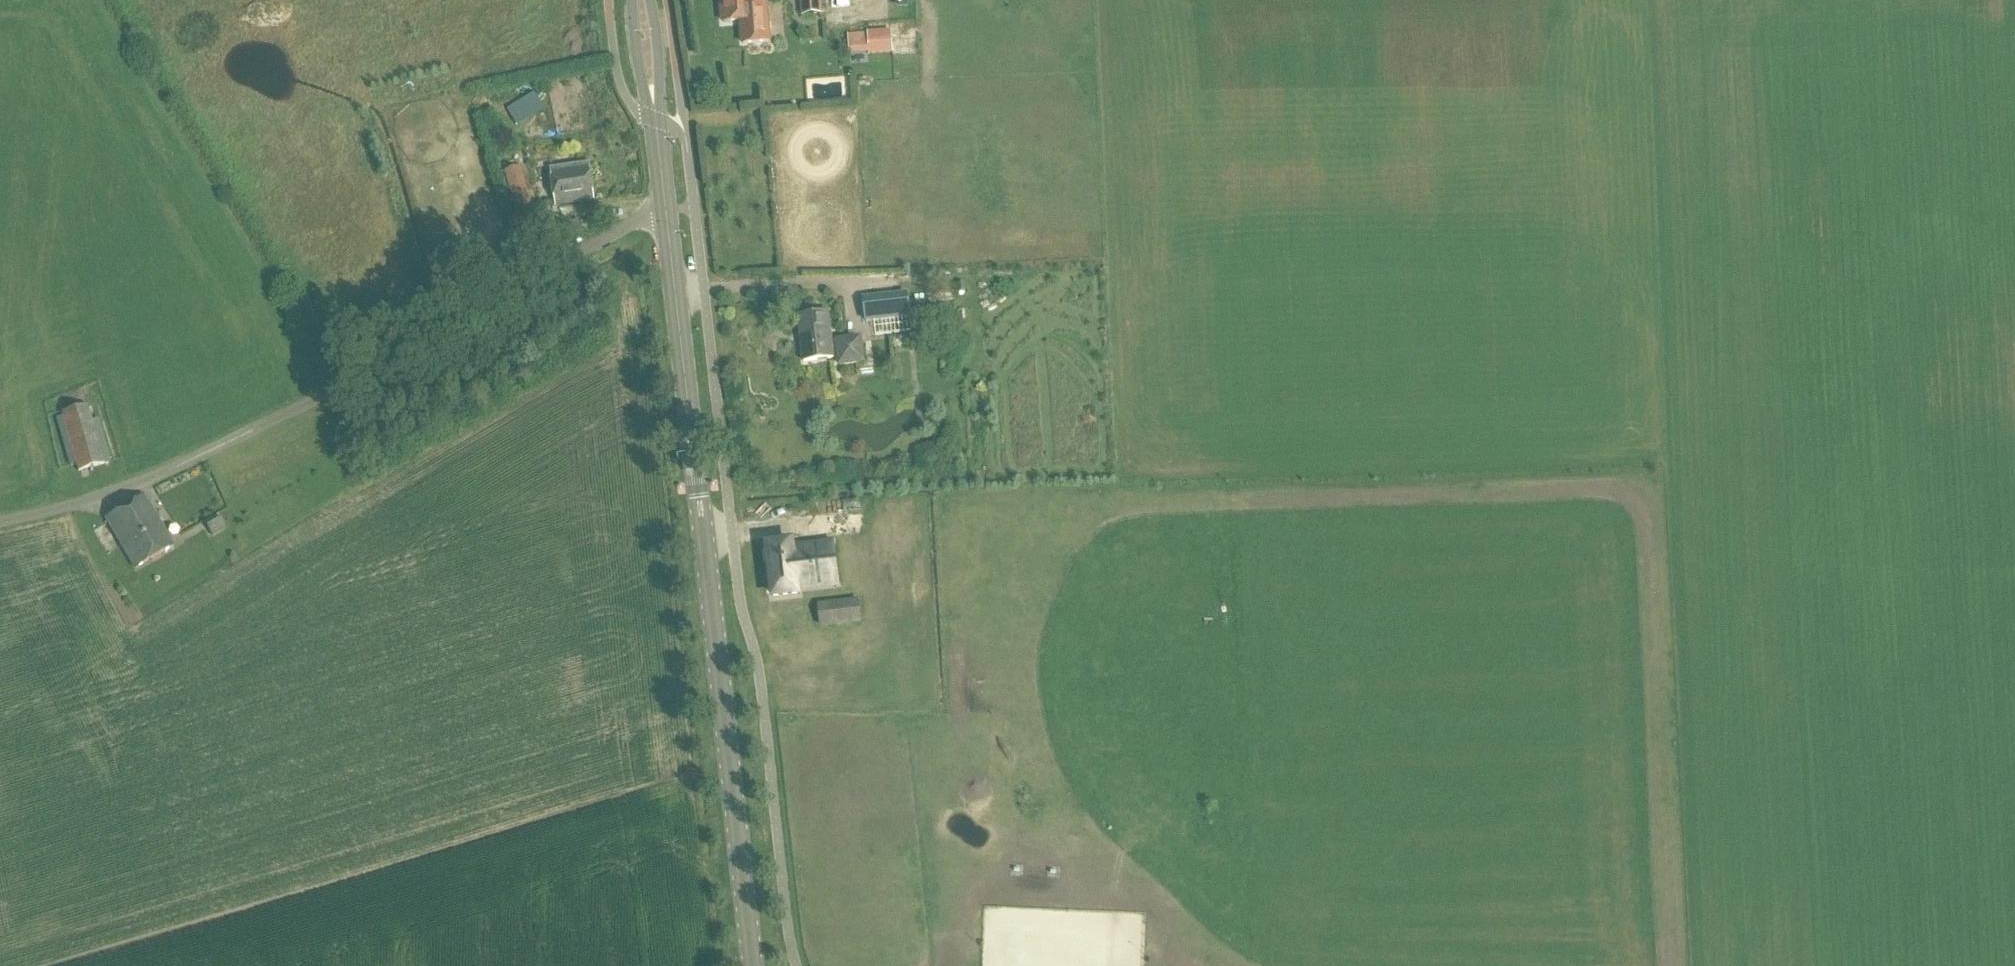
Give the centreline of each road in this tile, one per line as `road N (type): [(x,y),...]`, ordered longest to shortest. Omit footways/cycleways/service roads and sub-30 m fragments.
road 1 (secondary): [(753,965),(639,0)]

